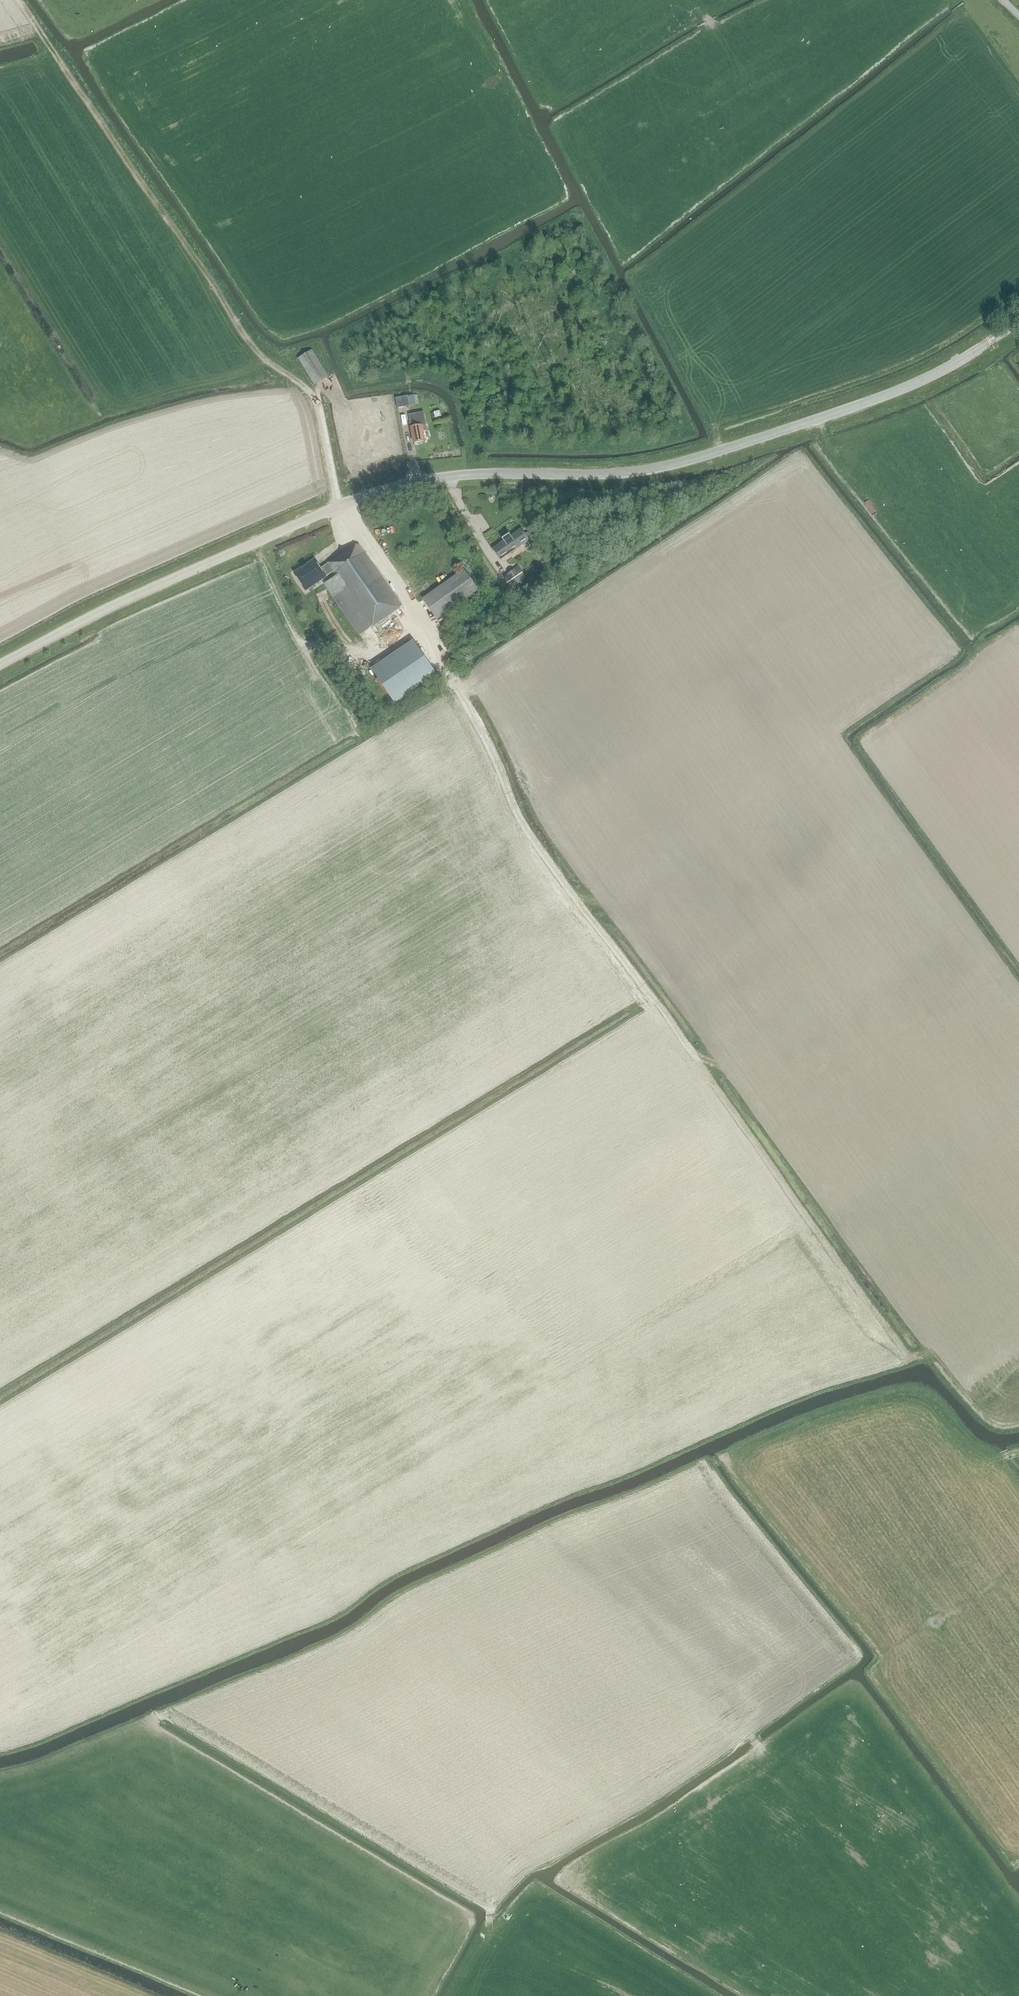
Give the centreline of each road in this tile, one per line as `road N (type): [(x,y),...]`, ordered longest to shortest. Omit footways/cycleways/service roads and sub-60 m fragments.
road 1 (tertiary): [(0,663),(113,605),(409,482),(662,467),(917,383),(1018,321)]

